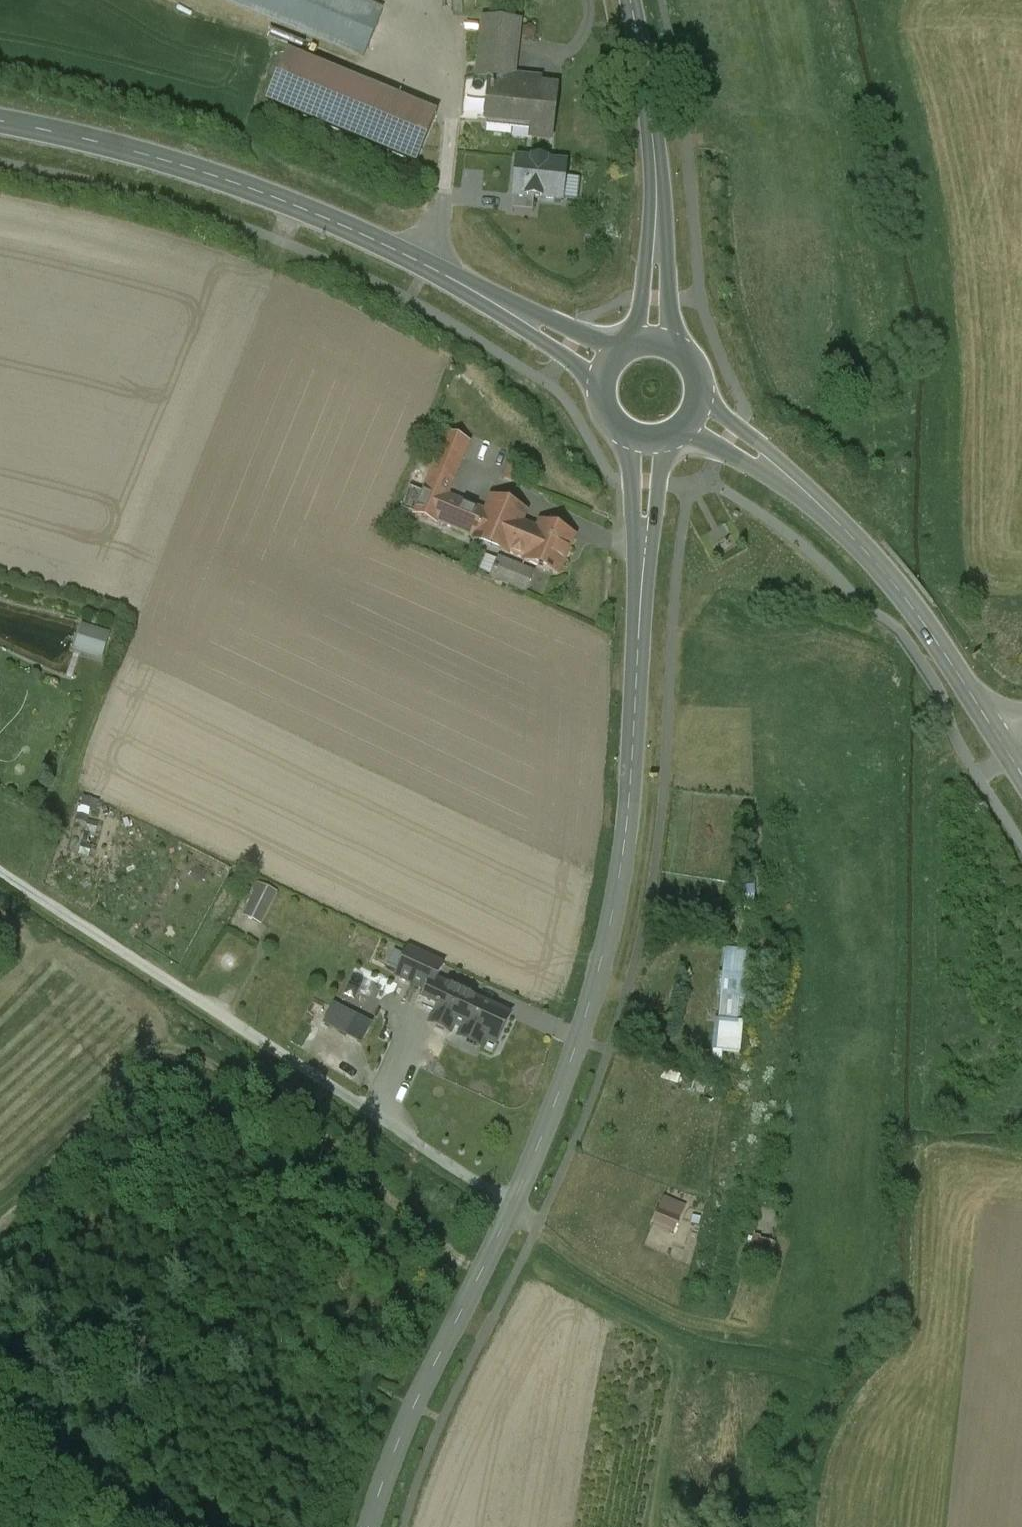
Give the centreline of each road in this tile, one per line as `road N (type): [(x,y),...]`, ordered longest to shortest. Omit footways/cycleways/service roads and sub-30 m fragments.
road 1 (tertiary): [(368,1526),(414,1407),(554,1108),(596,979),(626,831),(647,441)]
road 2 (secondary): [(0,122),(149,156),(293,206),(609,364)]
road 3 (track): [(481,1272),(382,1192),(367,1167),(219,1069),(157,1049),(139,1059),(0,1228)]
road 4 (secondary): [(696,412),(792,482),(868,553),(1007,751)]
road 5 (track): [(659,1526),(680,1372),(672,1350),(523,1259)]
road 6 (secondary): [(630,0),(656,181),(652,341)]
road 7 (track): [(537,1227),(659,1308),(755,1328)]

